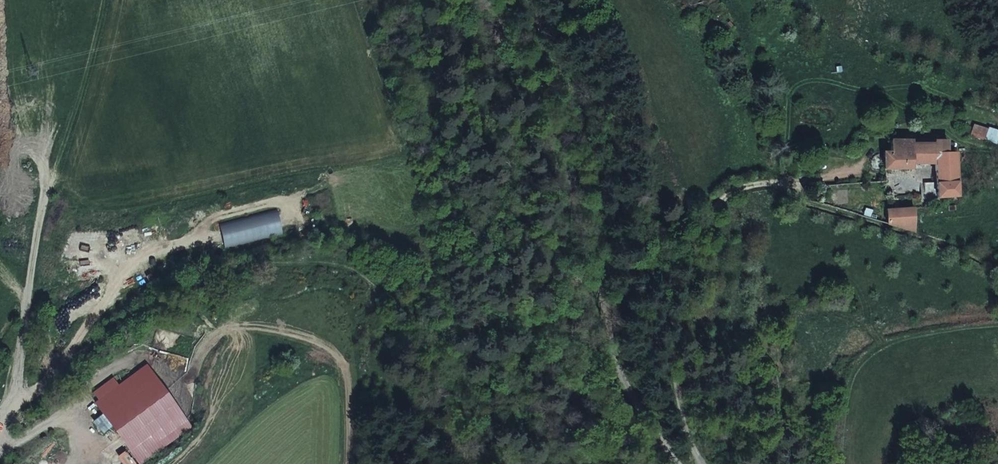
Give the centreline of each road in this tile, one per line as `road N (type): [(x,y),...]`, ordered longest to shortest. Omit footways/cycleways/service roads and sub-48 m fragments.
road 1 (unclassified): [(491,0),(504,52),(605,244),(629,367),(679,463)]
road 2 (track): [(104,0),(40,228),(10,405),(0,422)]
road 3 (unclassified): [(699,463),(680,409),(678,309),(693,253),(716,204),(756,185),(791,183)]

